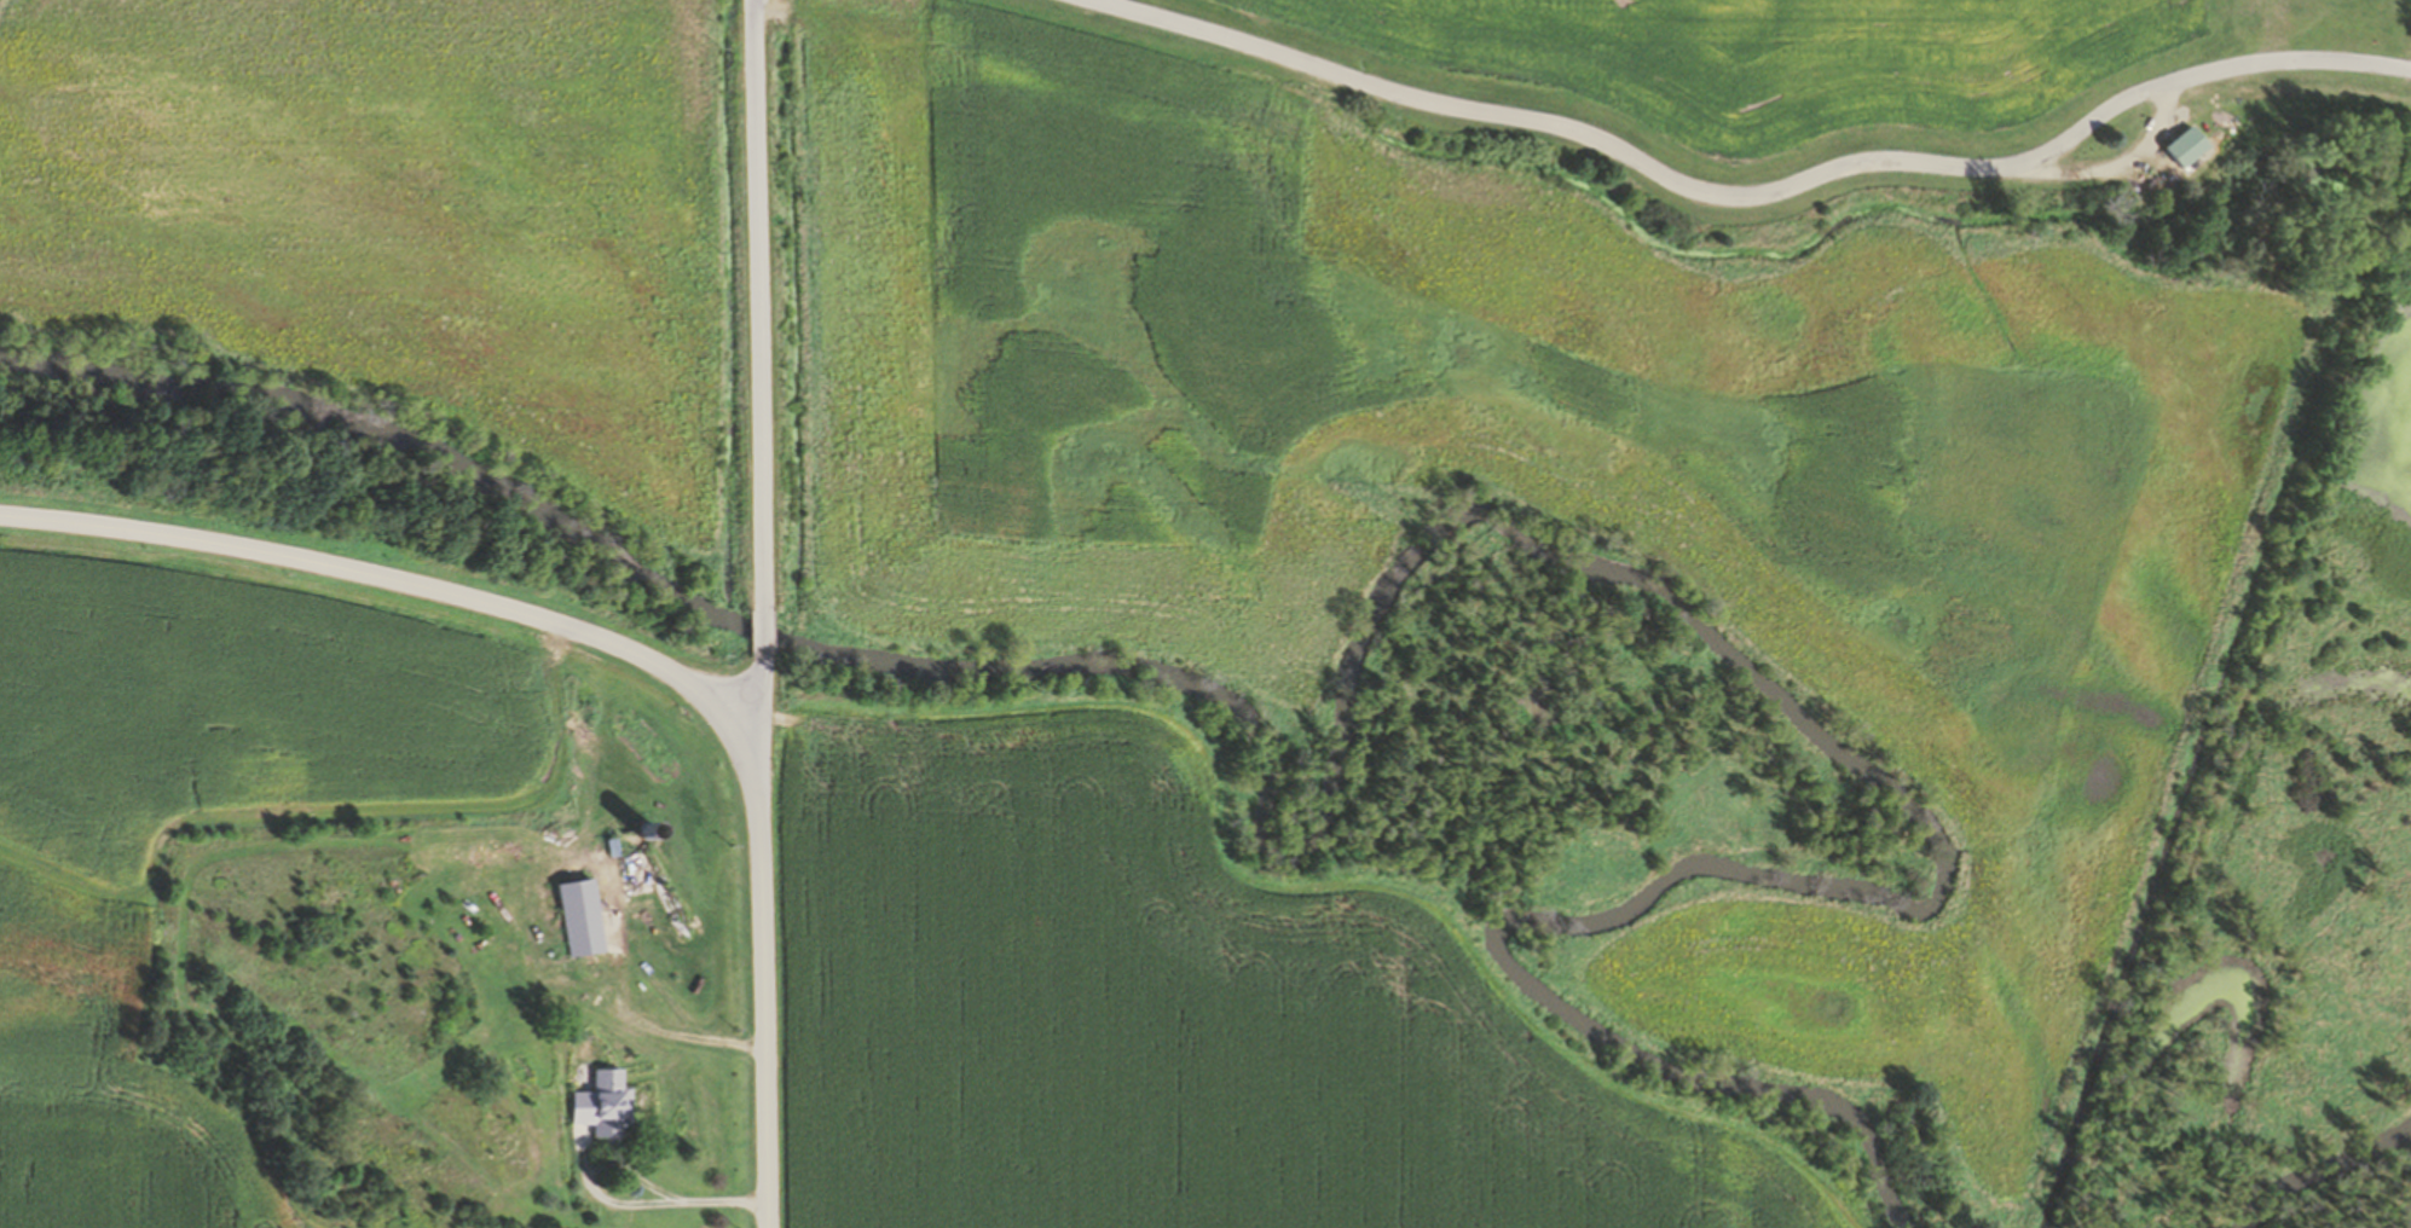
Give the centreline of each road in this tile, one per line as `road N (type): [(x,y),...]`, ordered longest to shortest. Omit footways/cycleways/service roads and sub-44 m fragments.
road 1 (secondary): [(711,717),(641,661),(550,626),(391,583),(186,541),(0,520)]
road 2 (residential): [(758,590),(753,0)]
road 3 (secondary): [(765,1227),(748,780),(711,717)]
road 4 (track): [(2176,82),(2145,156),(2114,178),(2029,176)]

